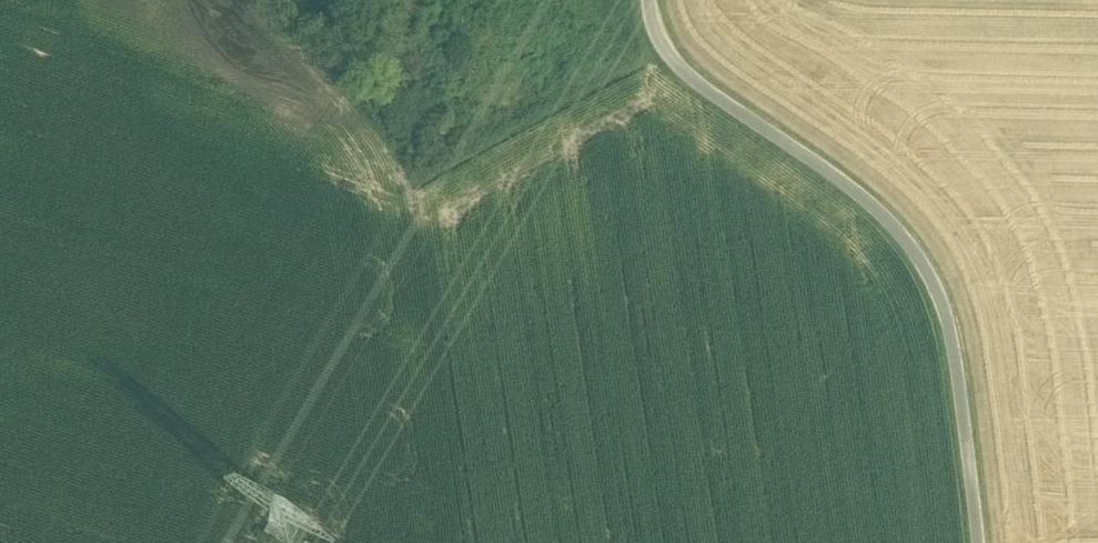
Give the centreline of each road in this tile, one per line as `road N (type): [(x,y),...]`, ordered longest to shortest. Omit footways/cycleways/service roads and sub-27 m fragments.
road 1 (unclassified): [(979,542),(953,338),(932,269),(876,201),(684,57),(665,28),(660,0)]

